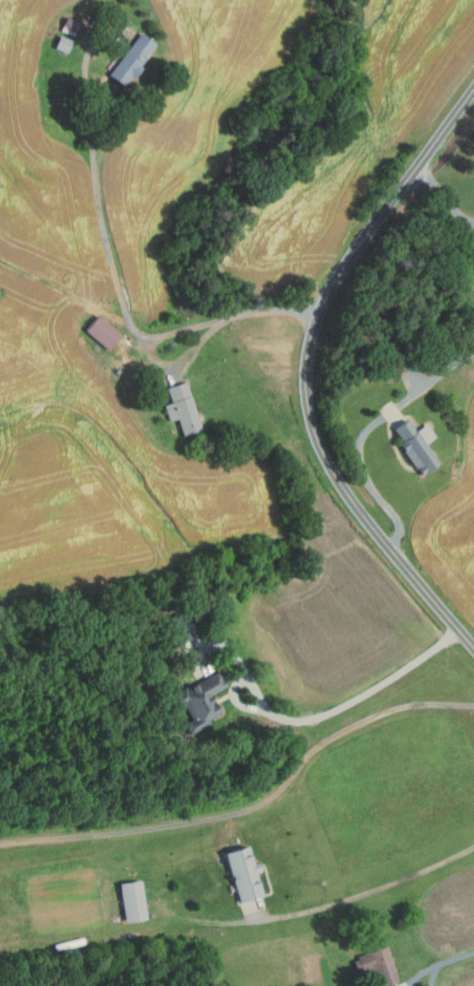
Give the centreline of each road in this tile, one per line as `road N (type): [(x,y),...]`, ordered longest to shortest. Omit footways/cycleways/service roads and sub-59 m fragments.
road 1 (tertiary): [(473,647),(347,495),(309,420),(306,358),(329,294),(473,91)]

